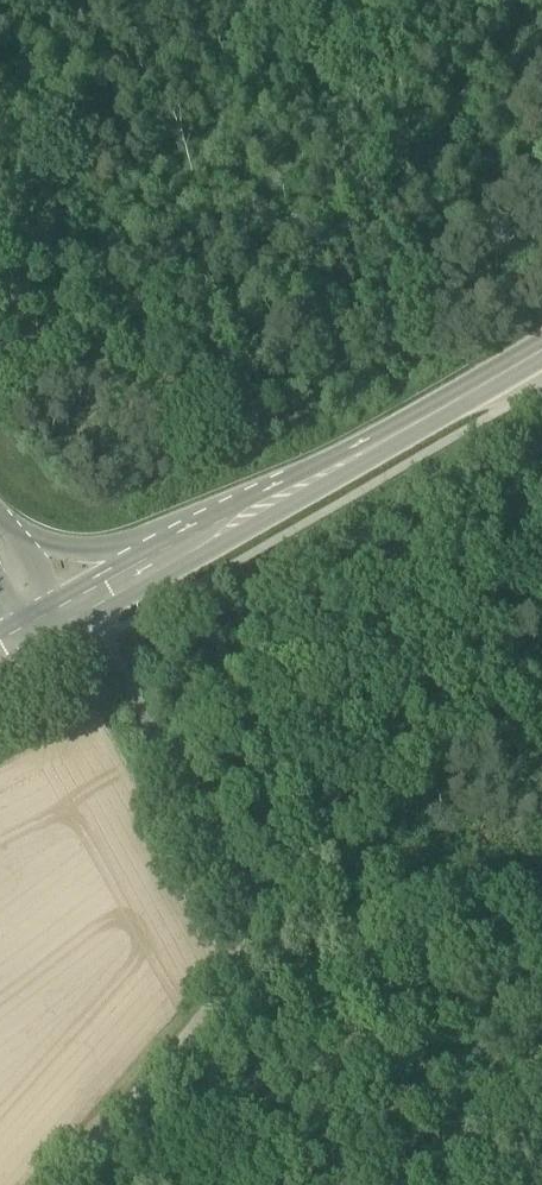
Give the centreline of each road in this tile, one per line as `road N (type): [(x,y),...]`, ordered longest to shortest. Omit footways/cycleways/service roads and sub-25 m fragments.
road 1 (track): [(54,1184),(255,956),(88,605)]
road 2 (secondary): [(0,656),(363,463),(541,355)]

